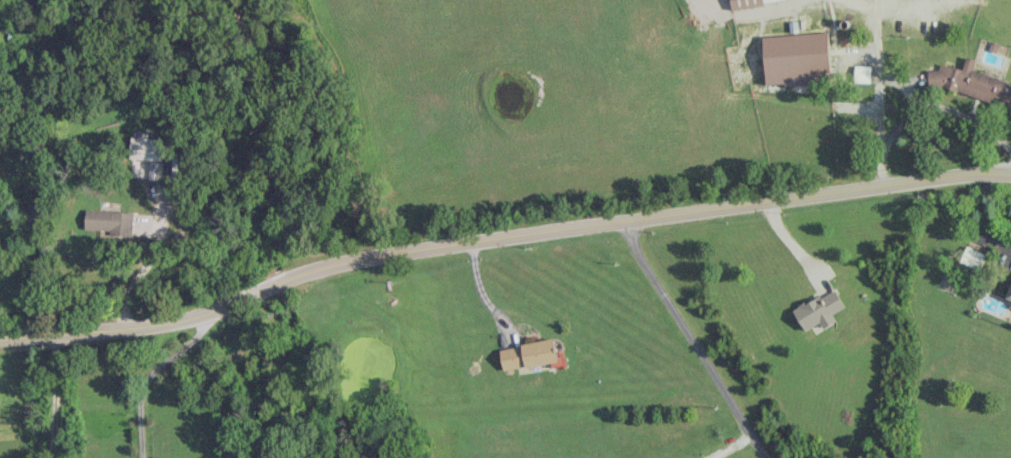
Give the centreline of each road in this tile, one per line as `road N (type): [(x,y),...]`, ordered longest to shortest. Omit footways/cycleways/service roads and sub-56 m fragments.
road 1 (residential): [(1010,173),(374,258),(313,271),(153,329),(0,340)]
road 2 (residential): [(624,222),(767,457)]
road 3 (residential): [(56,336),(51,457)]

